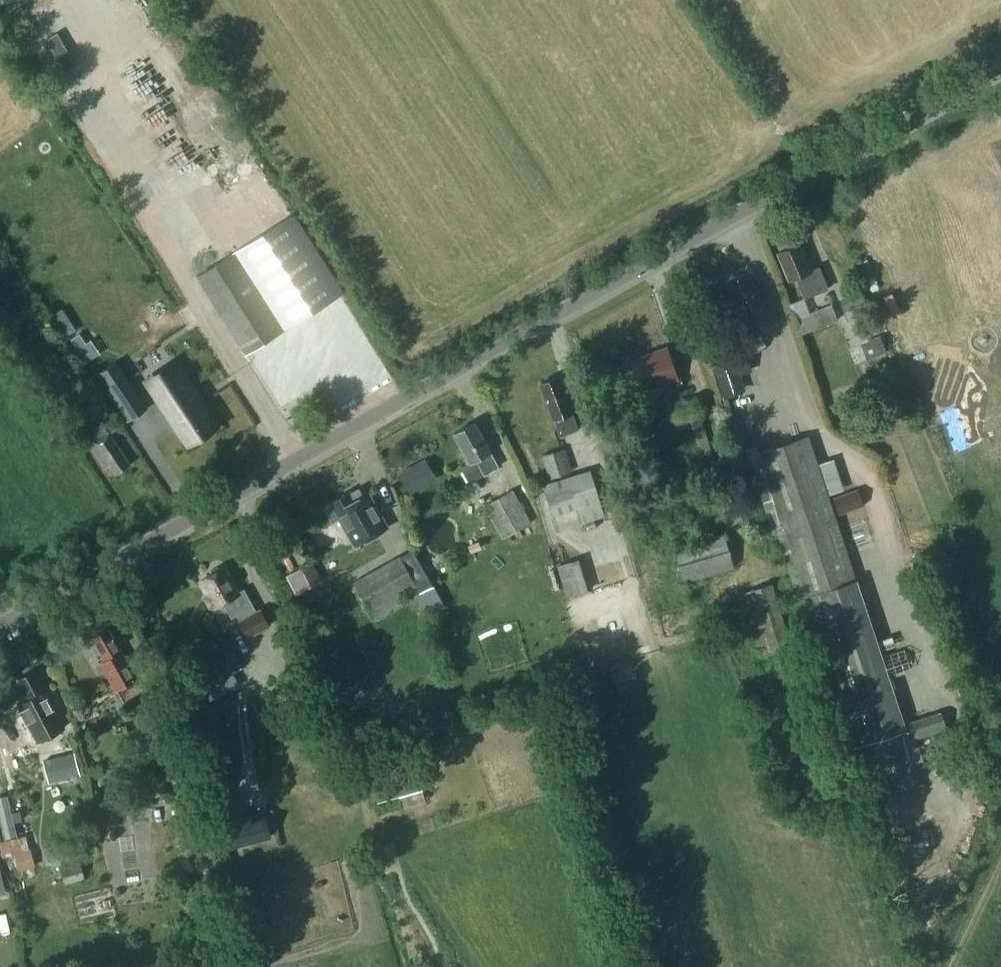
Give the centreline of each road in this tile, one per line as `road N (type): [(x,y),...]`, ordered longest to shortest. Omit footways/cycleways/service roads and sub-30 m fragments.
road 1 (tertiary): [(0,627),(1000,64)]

